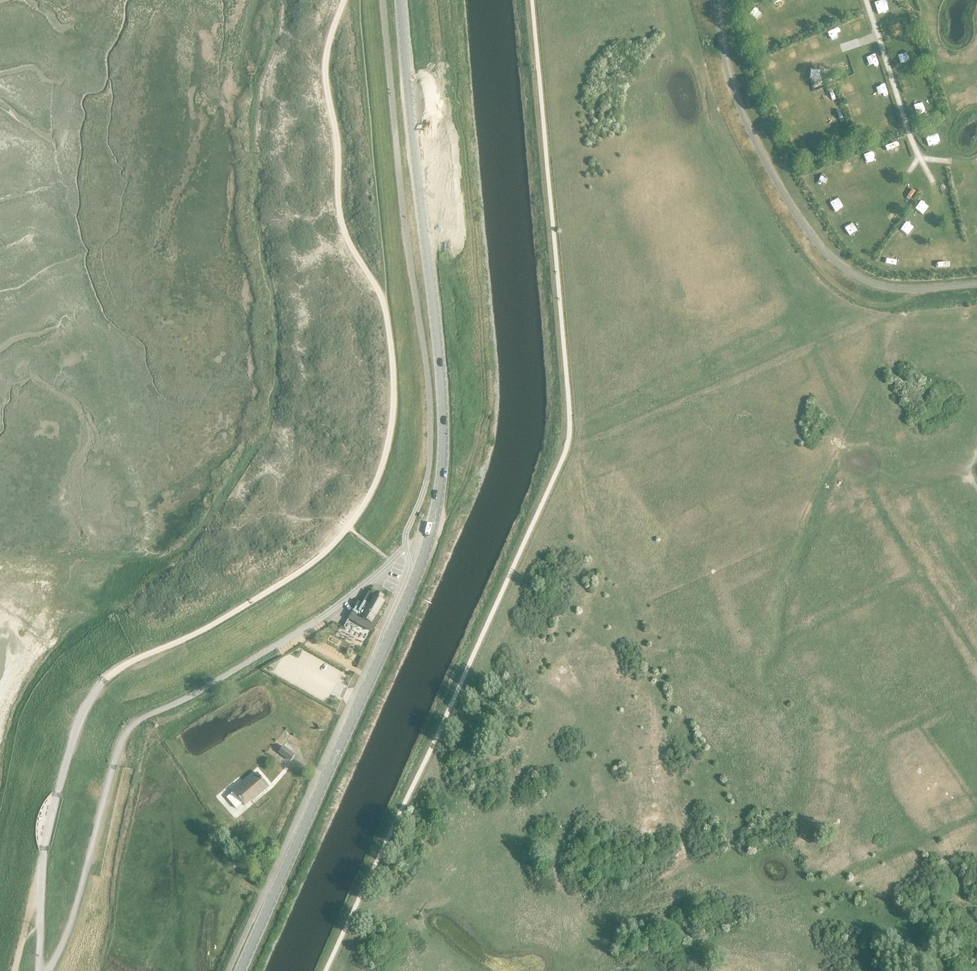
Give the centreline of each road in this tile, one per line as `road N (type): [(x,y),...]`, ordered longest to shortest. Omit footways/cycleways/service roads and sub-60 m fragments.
road 1 (tertiary): [(242,970),(418,573),(440,493),(441,378),(401,0)]
road 2 (unclassified): [(976,284),(885,287),(826,253),(748,127),(716,0)]

